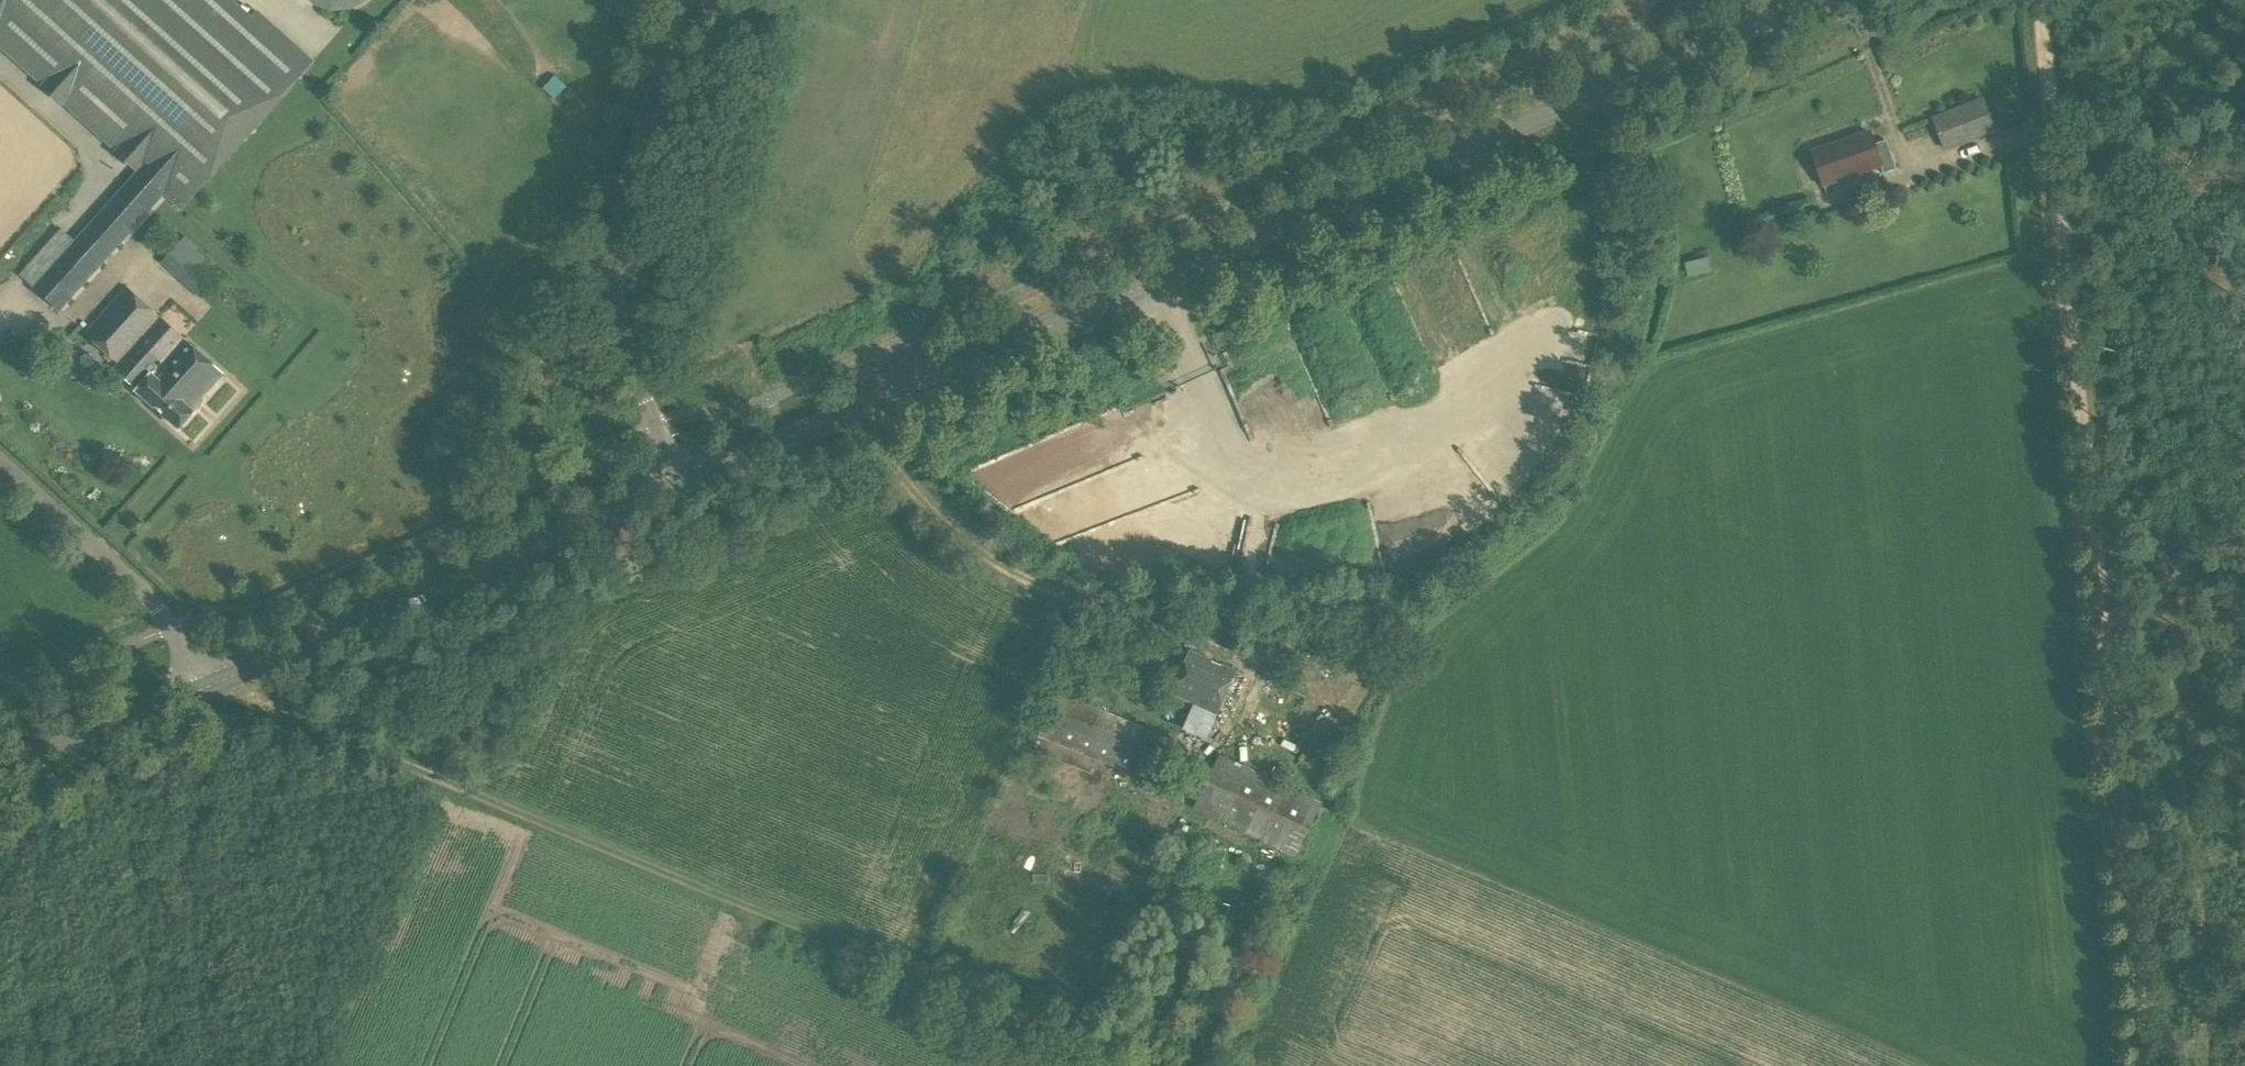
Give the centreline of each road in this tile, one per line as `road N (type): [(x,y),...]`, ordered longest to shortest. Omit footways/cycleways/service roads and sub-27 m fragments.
road 1 (tertiary): [(688,486),(1824,0)]
road 2 (track): [(2032,0),(2144,1065)]
road 3 (unclassified): [(1109,1065),(521,824),(226,682)]
road 4 (unclassified): [(688,486),(644,391),(621,314),(615,257),(690,0)]
road 5 (tertiary): [(226,682),(688,486)]
road 6 (unclassified): [(226,682),(0,465)]
road 7 (tertiary): [(0,779),(226,682)]

